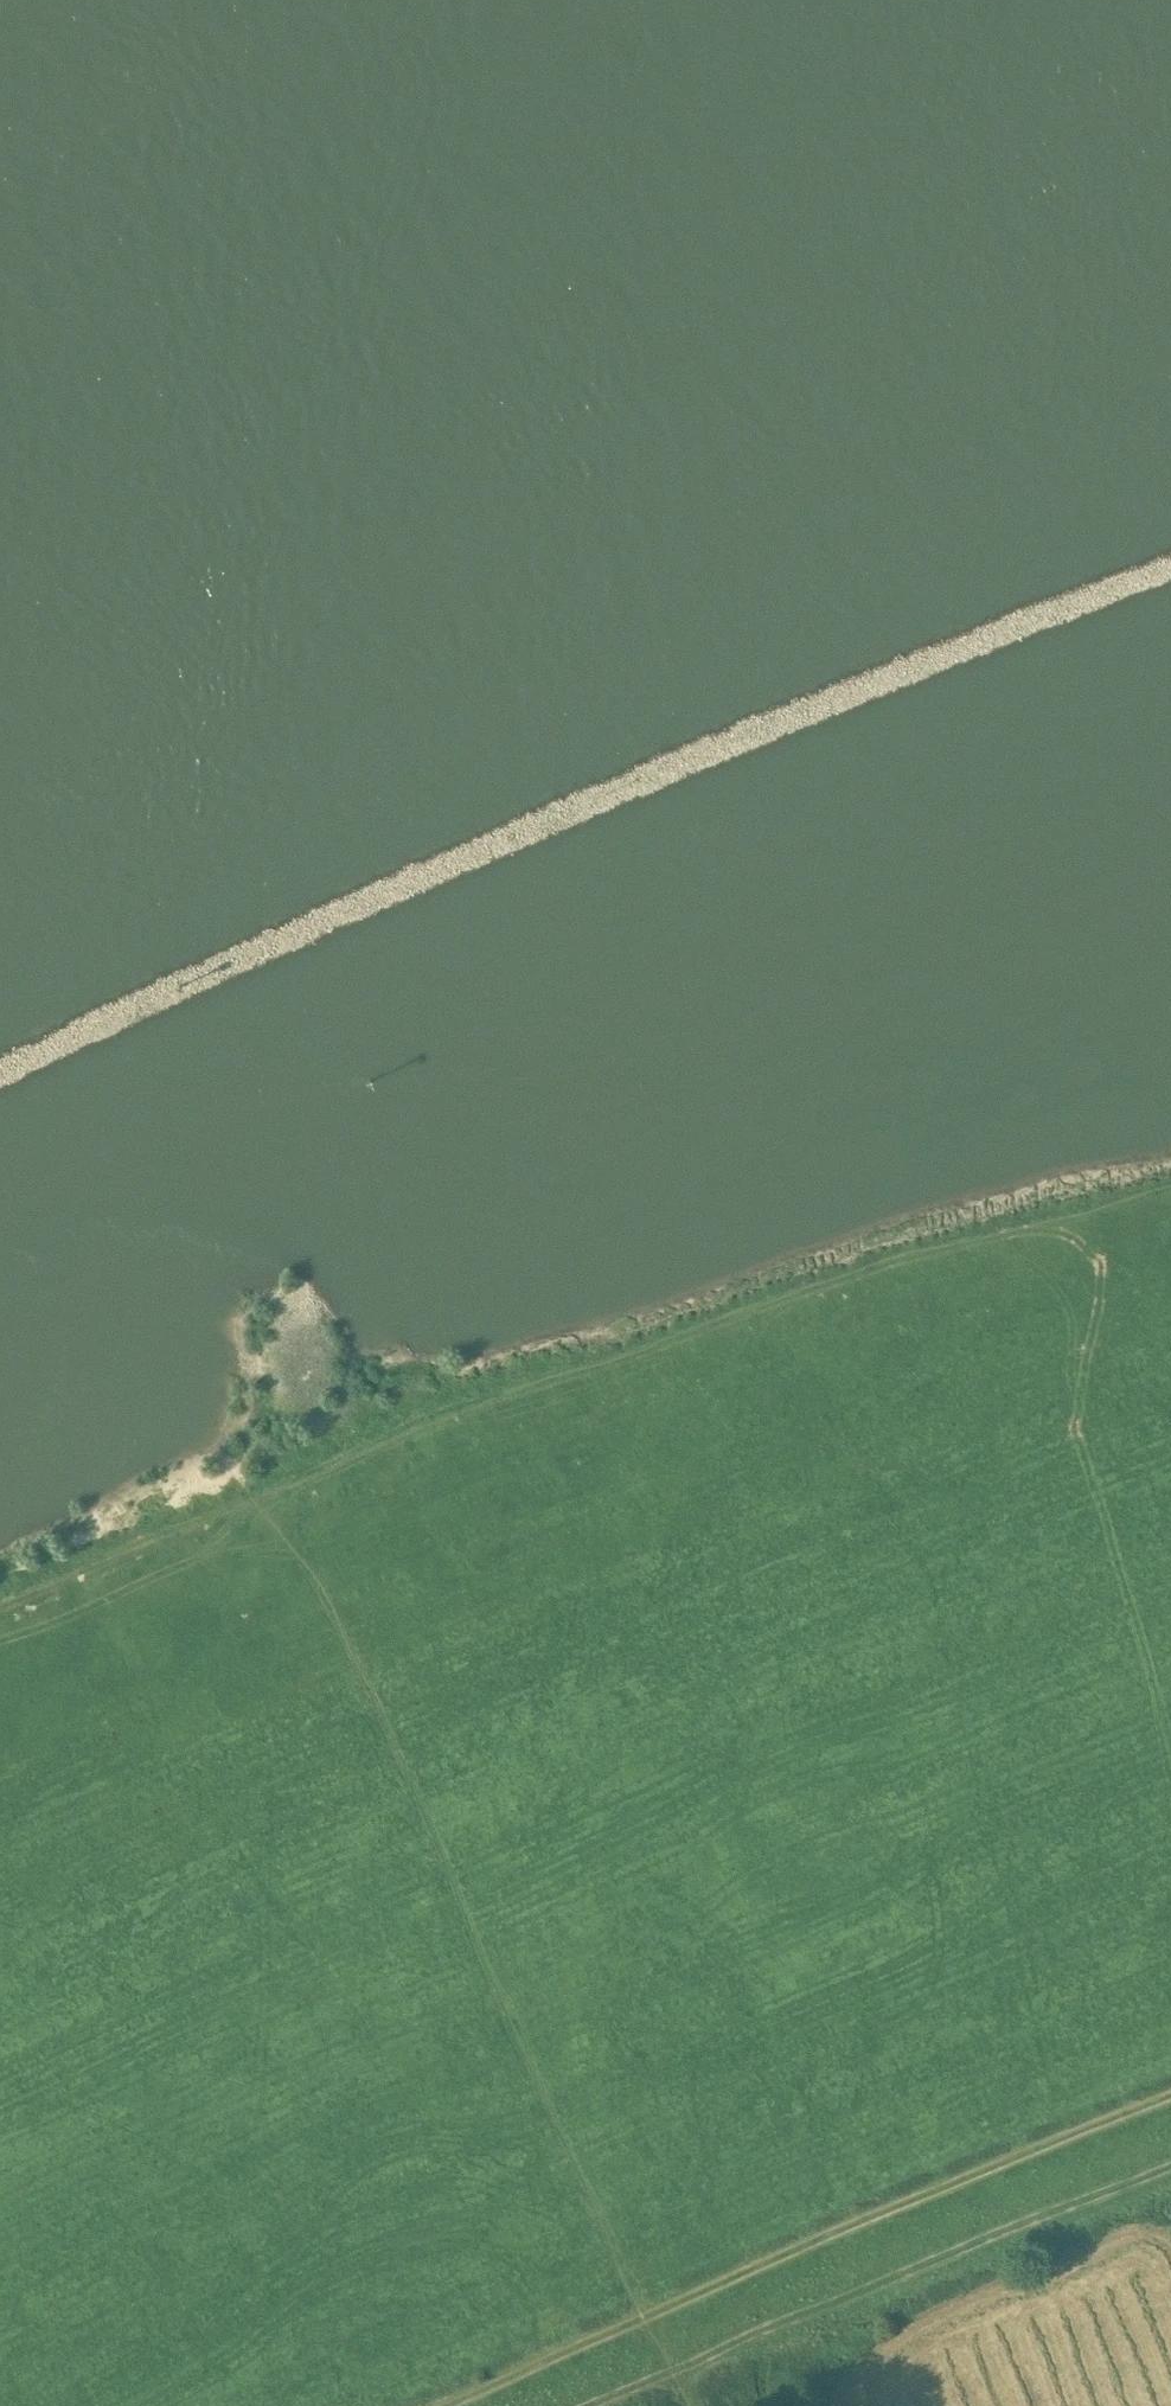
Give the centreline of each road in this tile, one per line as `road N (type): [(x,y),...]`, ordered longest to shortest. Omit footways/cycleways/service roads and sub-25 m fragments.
road 1 (track): [(1170,2090),(647,2305)]
road 2 (track): [(647,2305),(417,2405)]

